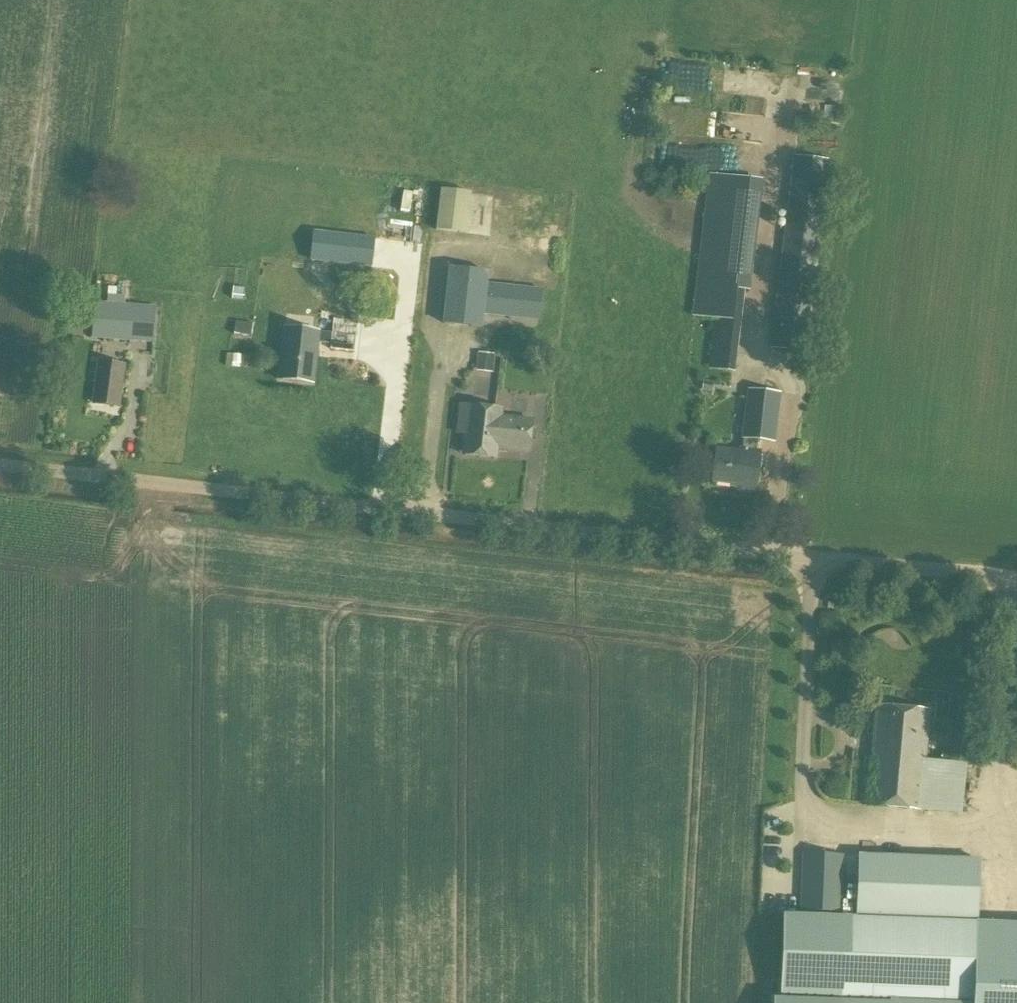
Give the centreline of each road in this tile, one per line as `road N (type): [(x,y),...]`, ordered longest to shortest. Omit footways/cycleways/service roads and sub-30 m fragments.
road 1 (unclassified): [(1016,580),(0,471)]

